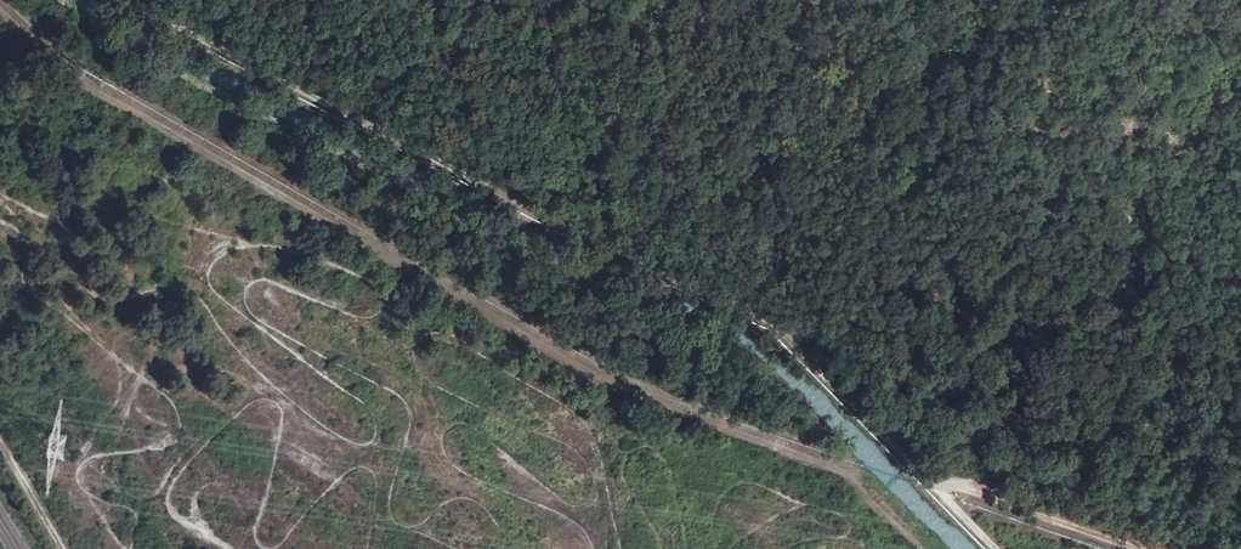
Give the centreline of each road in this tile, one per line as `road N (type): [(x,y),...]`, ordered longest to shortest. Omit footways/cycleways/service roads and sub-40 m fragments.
road 1 (track): [(144,0),(242,60),(762,327),(795,350),(995,548)]
road 2 (track): [(925,480),(1133,548)]
road 3 (track): [(63,548),(0,441)]

